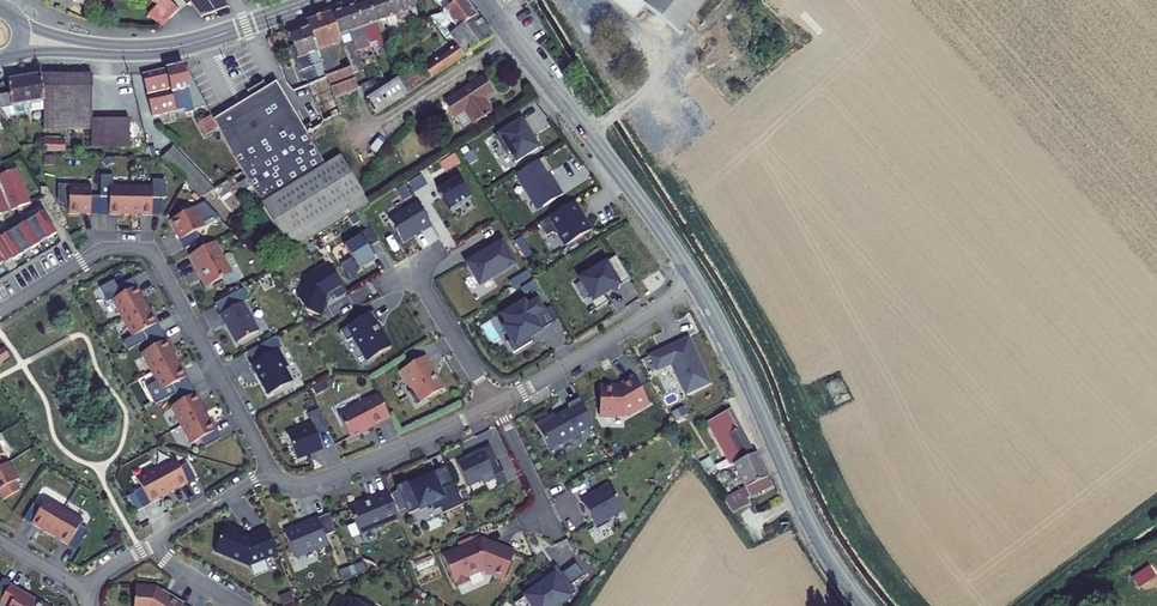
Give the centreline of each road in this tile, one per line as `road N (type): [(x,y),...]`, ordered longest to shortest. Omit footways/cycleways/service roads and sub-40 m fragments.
road 1 (residential): [(699,284),(521,392),(326,484),(292,487),(267,474),(86,584),(87,605)]
road 2 (tertiary): [(867,605),(788,481),(699,284)]
road 3 (tertiary): [(699,284),(485,0)]
road 4 (secondary): [(106,50),(201,40),(320,0)]

